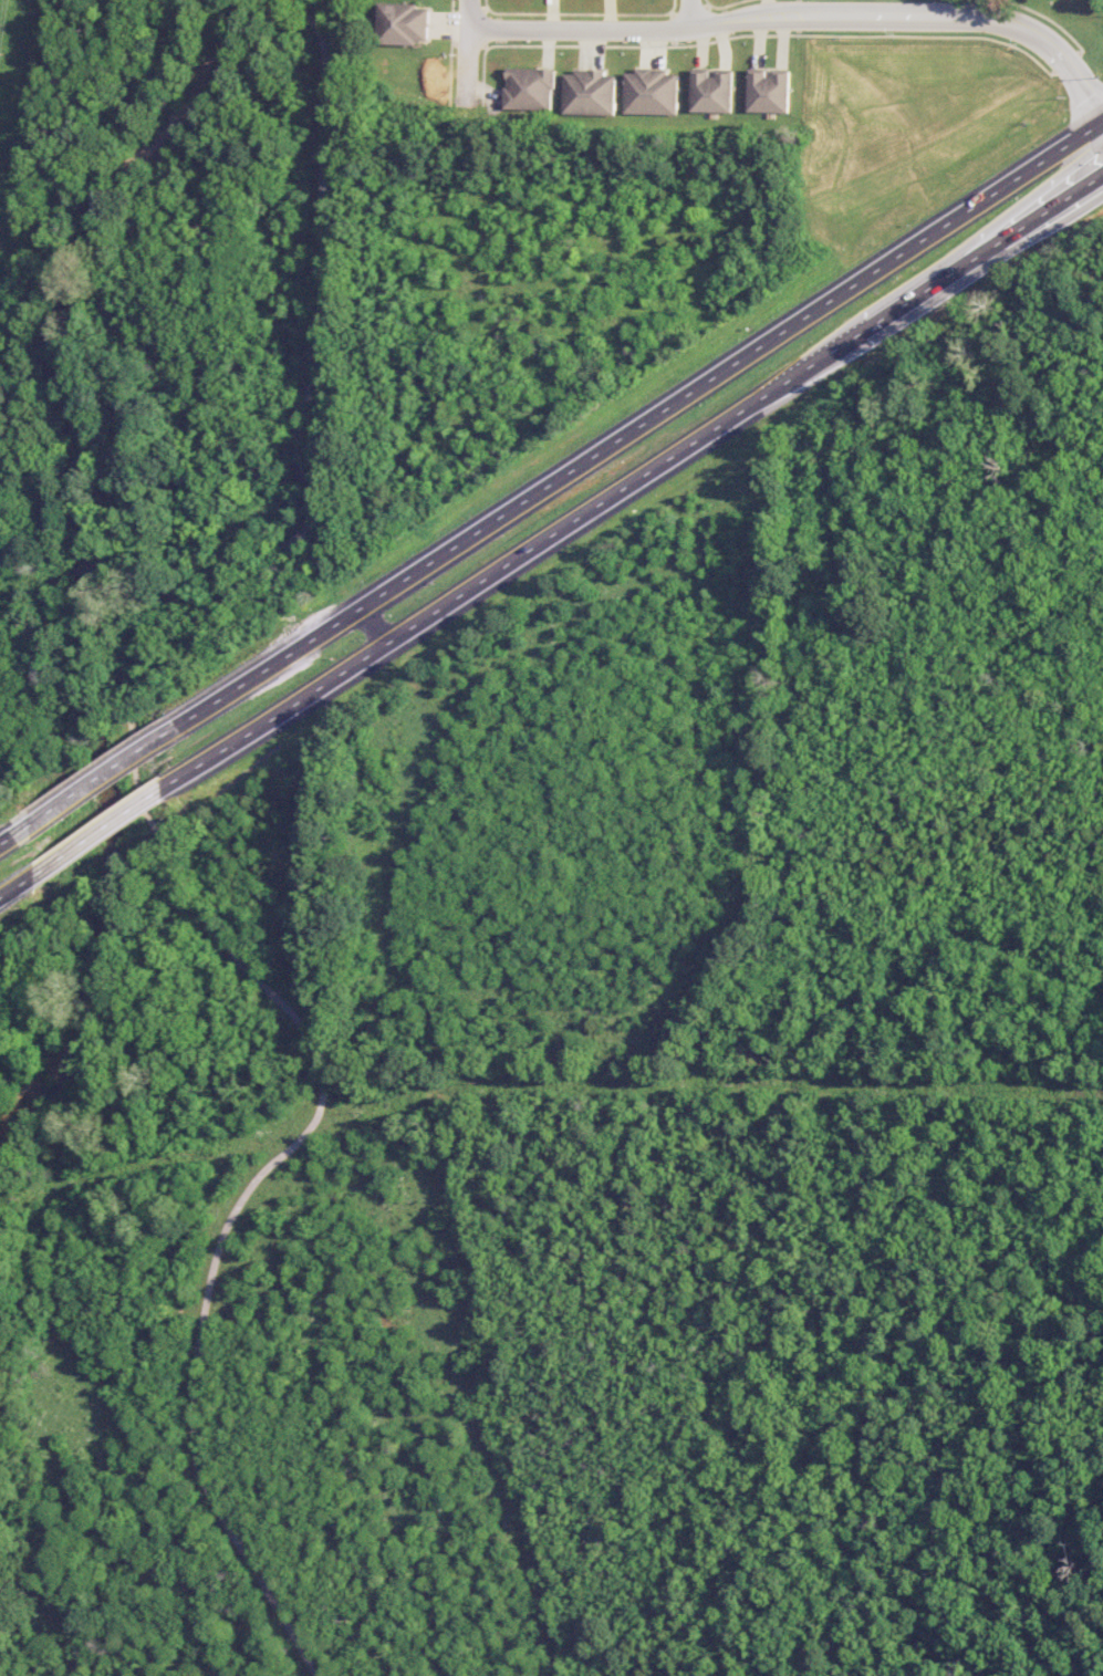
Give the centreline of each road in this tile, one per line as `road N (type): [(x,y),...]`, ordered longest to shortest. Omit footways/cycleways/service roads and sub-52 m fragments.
road 1 (primary): [(167,789),(1102,175)]
road 2 (primary): [(906,249),(158,738)]
road 3 (residential): [(468,29),(673,33),(757,17),(982,19),(1052,45),(1102,109)]
road 4 (primary): [(1102,121),(906,249)]
road 5 (primary): [(158,738),(14,839)]
road 6 (primary): [(33,876),(167,789)]

